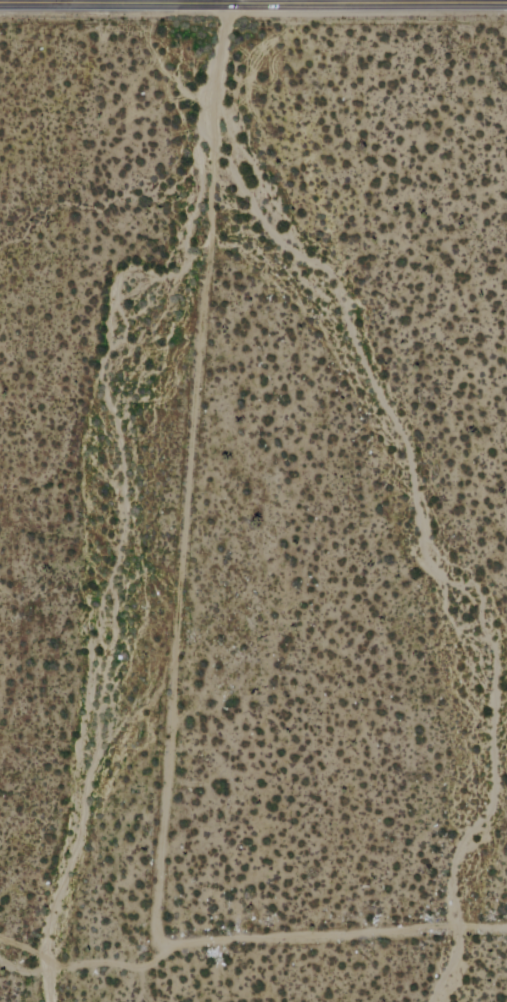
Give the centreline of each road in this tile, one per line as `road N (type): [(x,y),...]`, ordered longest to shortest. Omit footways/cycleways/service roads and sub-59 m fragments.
road 1 (track): [(506,928),(247,940),(163,949),(140,963),(43,966),(0,955)]
road 2 (tertiary): [(506,4),(227,5)]
road 3 (tertiary): [(227,5),(0,5)]

